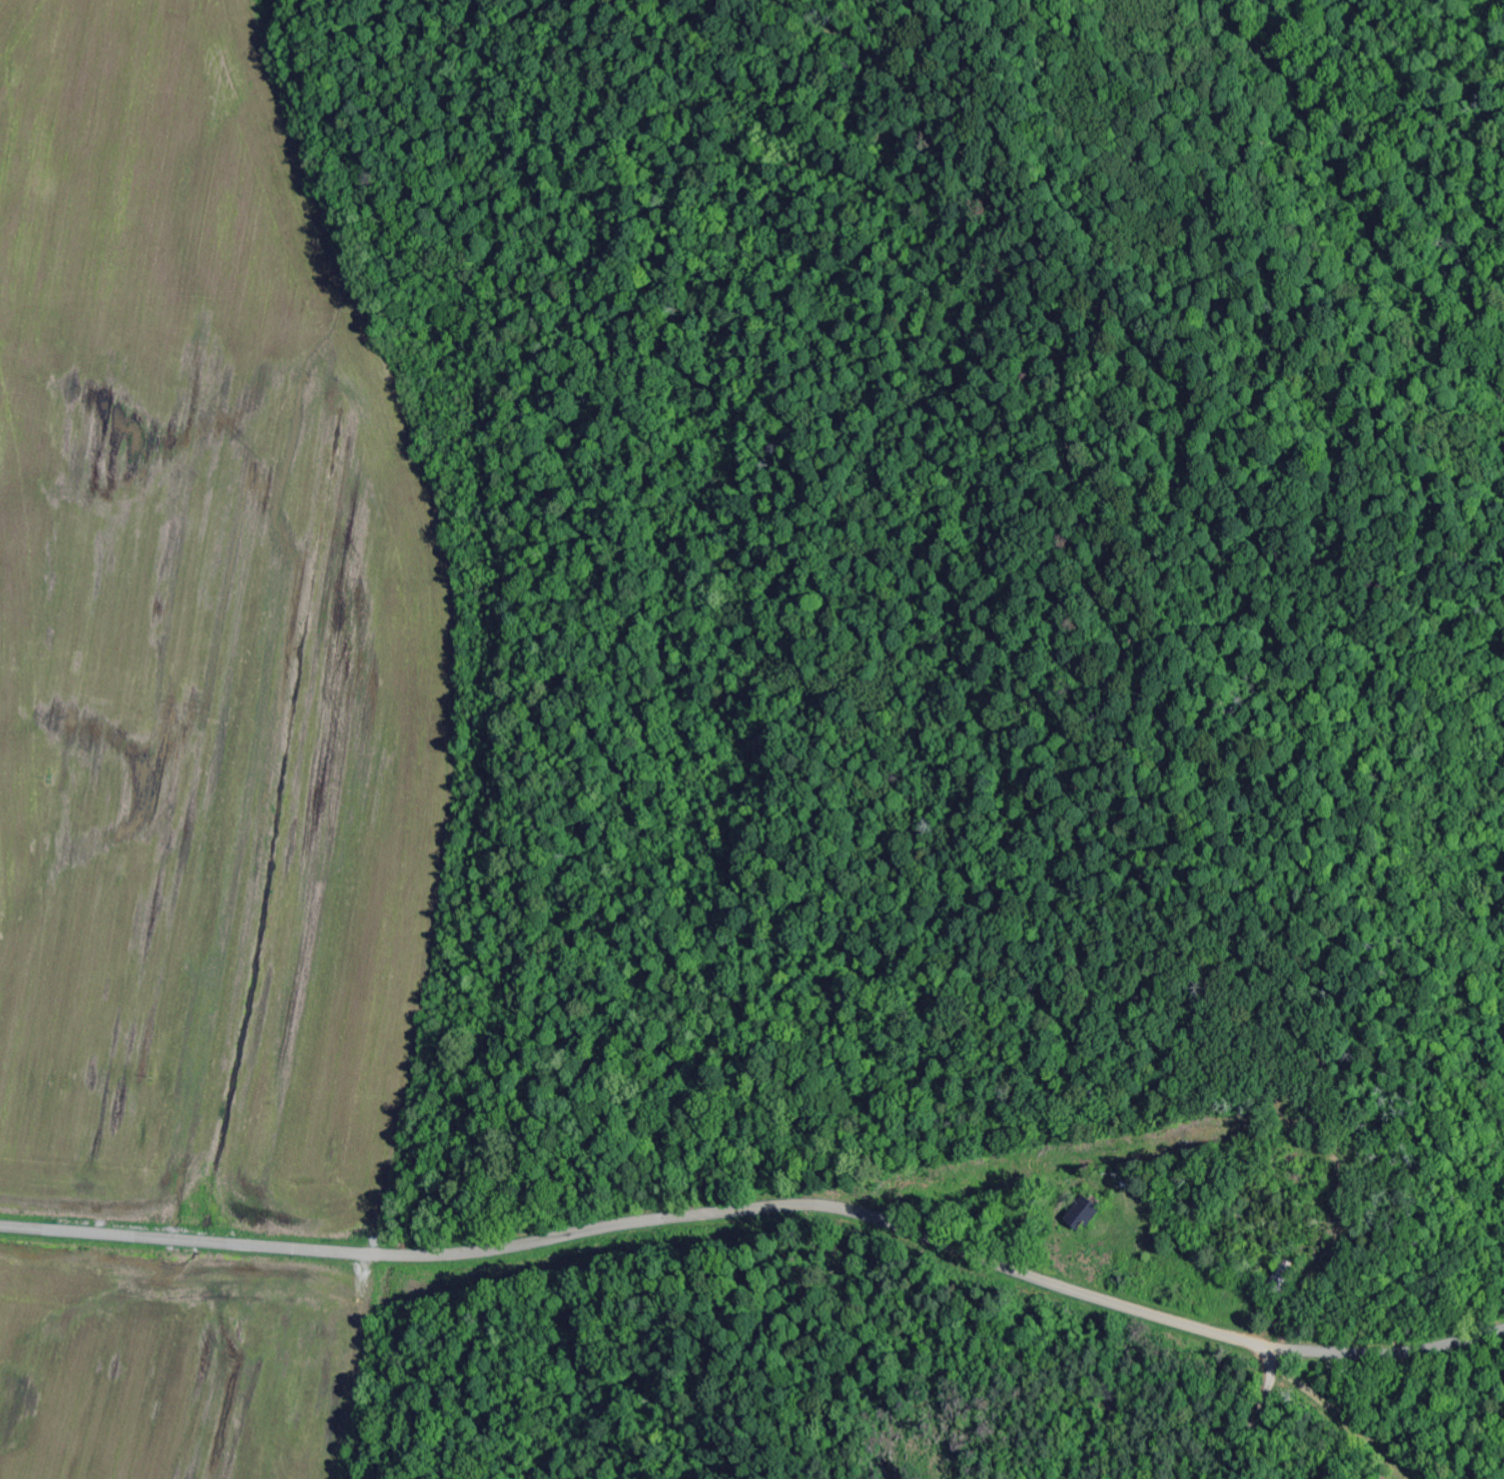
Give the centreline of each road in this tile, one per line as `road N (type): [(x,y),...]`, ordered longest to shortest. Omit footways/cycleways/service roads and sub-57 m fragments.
road 1 (residential): [(1503,1332),(1376,1355),(1271,1349),(798,1211),(400,1255),(0,1226)]

